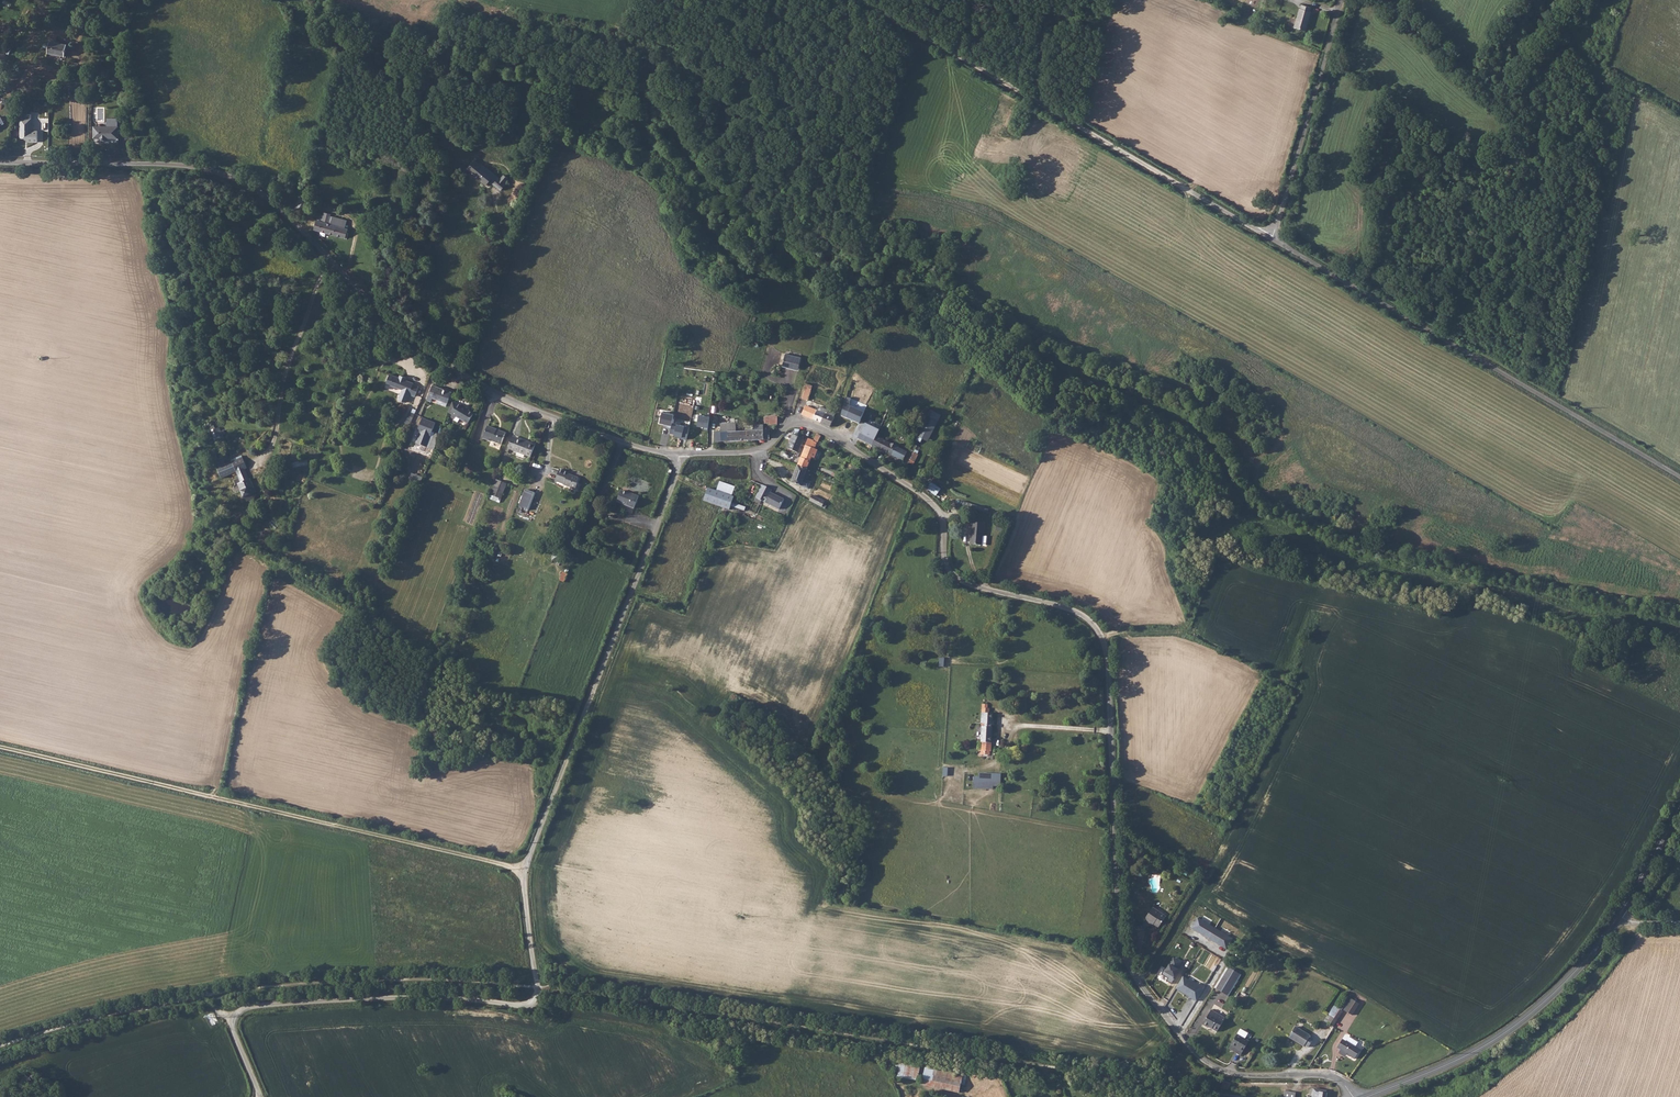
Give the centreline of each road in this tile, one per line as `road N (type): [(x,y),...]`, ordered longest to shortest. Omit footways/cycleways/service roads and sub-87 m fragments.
road 1 (unclassified): [(757,451),(789,426),(825,432),(935,507),(944,561),(958,580),(1067,608),(1095,627),(1108,665),(1118,919),(1131,970),(1212,1066),(1244,1076),(1329,1075),(1353,1096)]
road 2 (unclassified): [(261,1096),(232,1027),(246,1008),(407,997),(535,1001),(528,857),(679,454)]
road 3 (unclassified): [(0,163),(162,164),(231,177),(266,197),(371,303),(461,372),(588,430),(679,454)]
road 4 (track): [(526,870),(0,748)]
road 5 (unclassified): [(1272,239),(863,0)]
road 6 (unclassified): [(1679,478),(1272,239)]
road 7 (secondary): [(1366,1096),(1516,1025),(1567,980),(1618,915)]
road 8 (residential): [(1272,239),(1342,0)]
road 9 (secondary): [(1618,915),(1679,807)]

